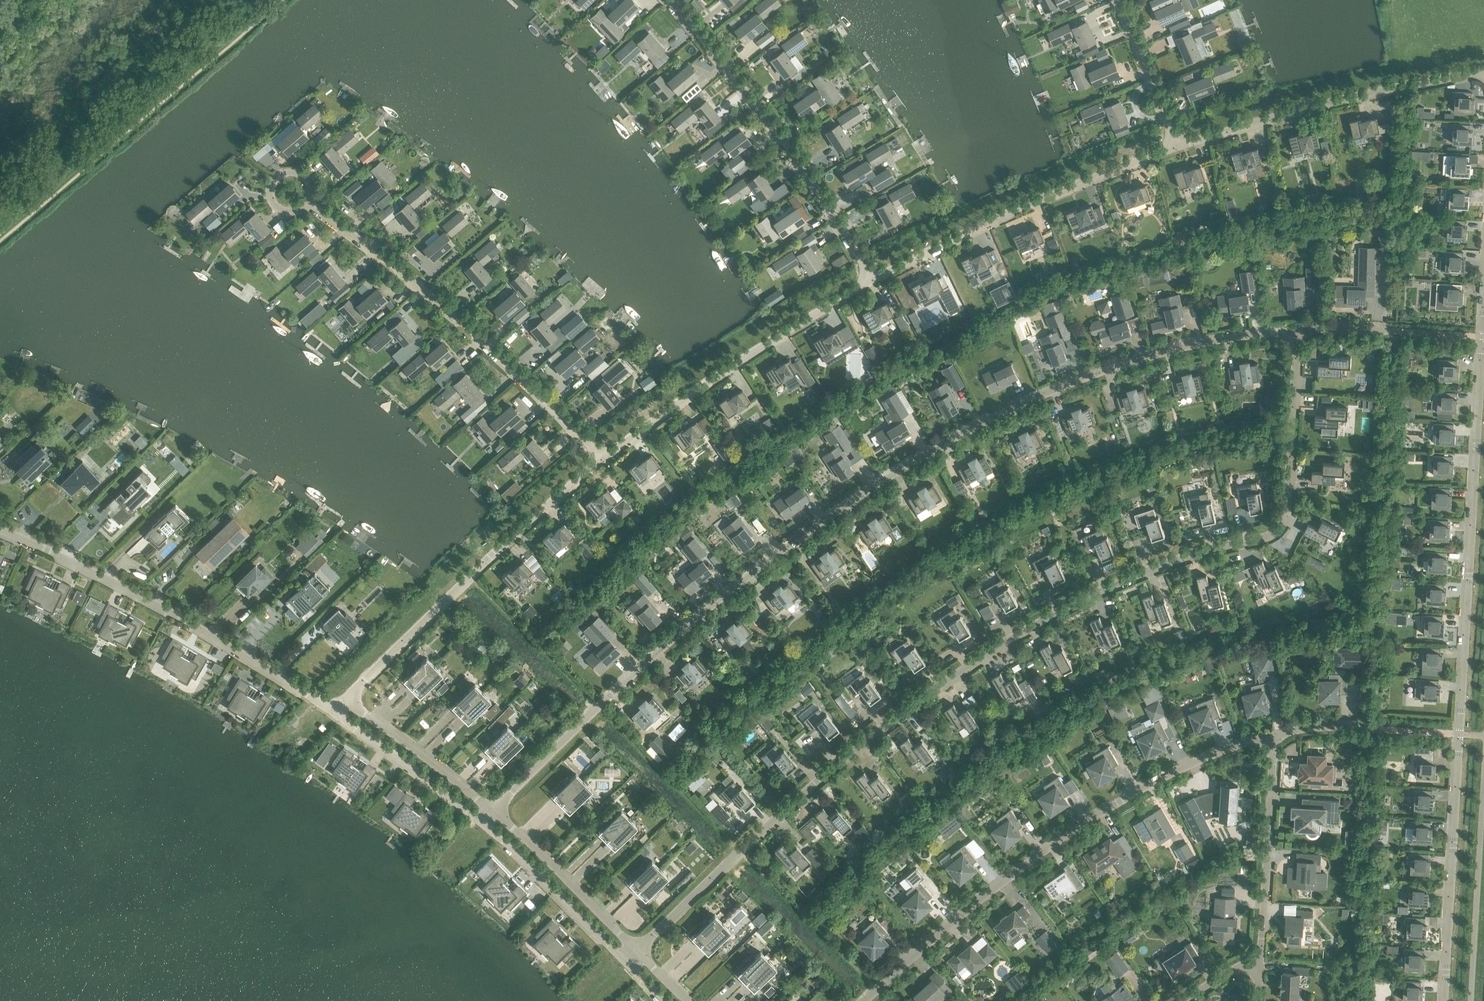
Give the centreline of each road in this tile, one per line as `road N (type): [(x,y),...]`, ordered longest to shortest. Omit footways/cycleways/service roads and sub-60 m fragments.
road 1 (residential): [(638,950),(783,815),(966,671),(1114,586),(1280,530),(1292,494),(1296,334)]
road 2 (residential): [(493,809),(698,617),(898,470),(1057,390),(1150,357),(1224,339),(1296,334)]
road 3 (residential): [(1483,306),(1442,1000)]
road 4 (residential): [(867,1000),(1006,879),(1061,842),(1177,775),(1271,737)]
road 5 (residential): [(601,460),(390,264),(307,208)]
road 6 (residential): [(336,711),(181,620),(0,533)]
road 7 (residential): [(347,702),(468,577),(601,460)]
road 8 (residential): [(871,281),(758,114),(663,0)]
road 9 (residential): [(871,281),(1017,210),(1176,147)]
road 10 (residential): [(601,460),(735,364),(871,281)]
road 11 (residential): [(1176,147),(1337,102),(1483,75)]
road 12 (residential): [(1271,737),(1260,962)]
road 13 (residential): [(638,950),(493,809)]
road 14 (residential): [(478,825),(623,964)]
road 15 (residential): [(336,711),(478,825)]
road 16 (residential): [(493,809),(347,702)]
road 17 (residential): [(1176,147),(1116,0)]

